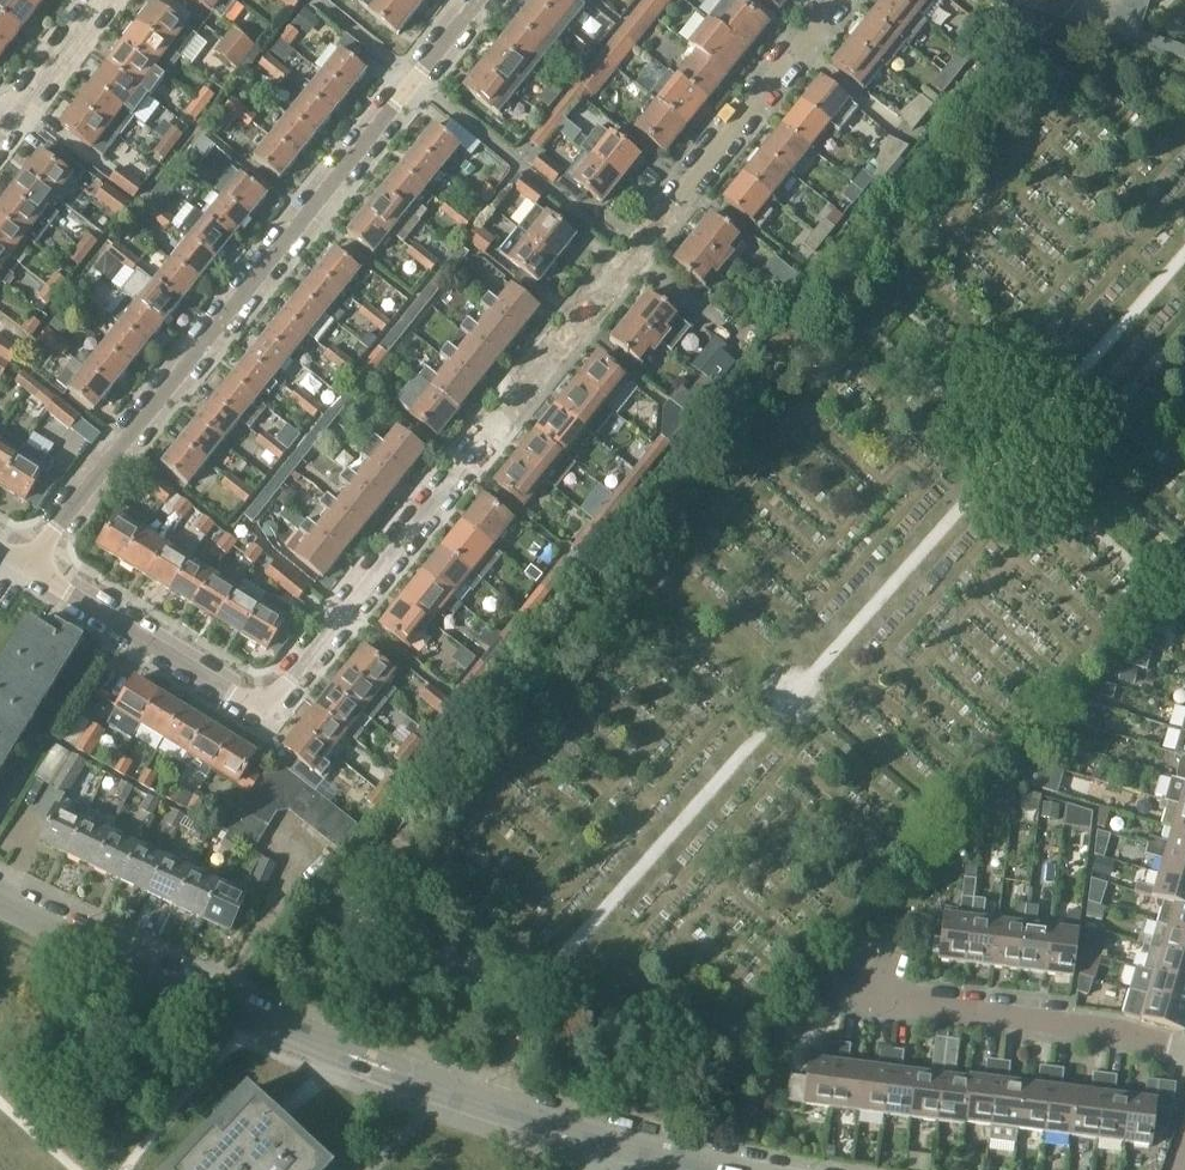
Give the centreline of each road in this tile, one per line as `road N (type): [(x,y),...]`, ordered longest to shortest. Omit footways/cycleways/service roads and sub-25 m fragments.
road 1 (residential): [(838,0),(280,699),(247,701),(28,566)]
road 2 (residential): [(28,566),(481,0)]
road 3 (residential): [(439,1100),(254,1022),(0,884)]
road 4 (residential): [(1184,1051),(1121,1035),(841,999)]
road 5 (residential): [(690,1164),(439,1100)]
road 6 (residential): [(0,138),(105,0)]

